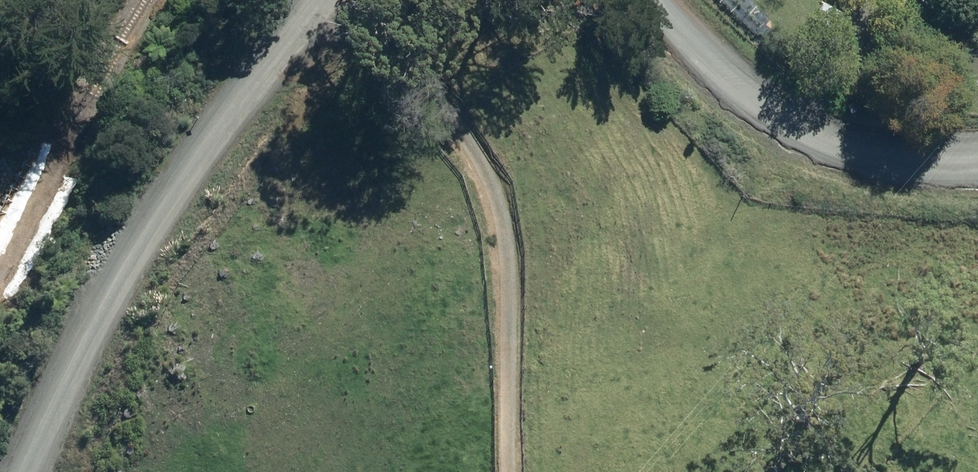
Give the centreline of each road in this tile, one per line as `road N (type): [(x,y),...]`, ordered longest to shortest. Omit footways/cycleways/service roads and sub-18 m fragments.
road 1 (tertiary): [(32,471),(120,273),(319,0)]
road 2 (track): [(519,471),(506,216),(469,142),(361,0)]
road 3 (tertiary): [(660,0),(813,125),(910,159),(977,155)]

